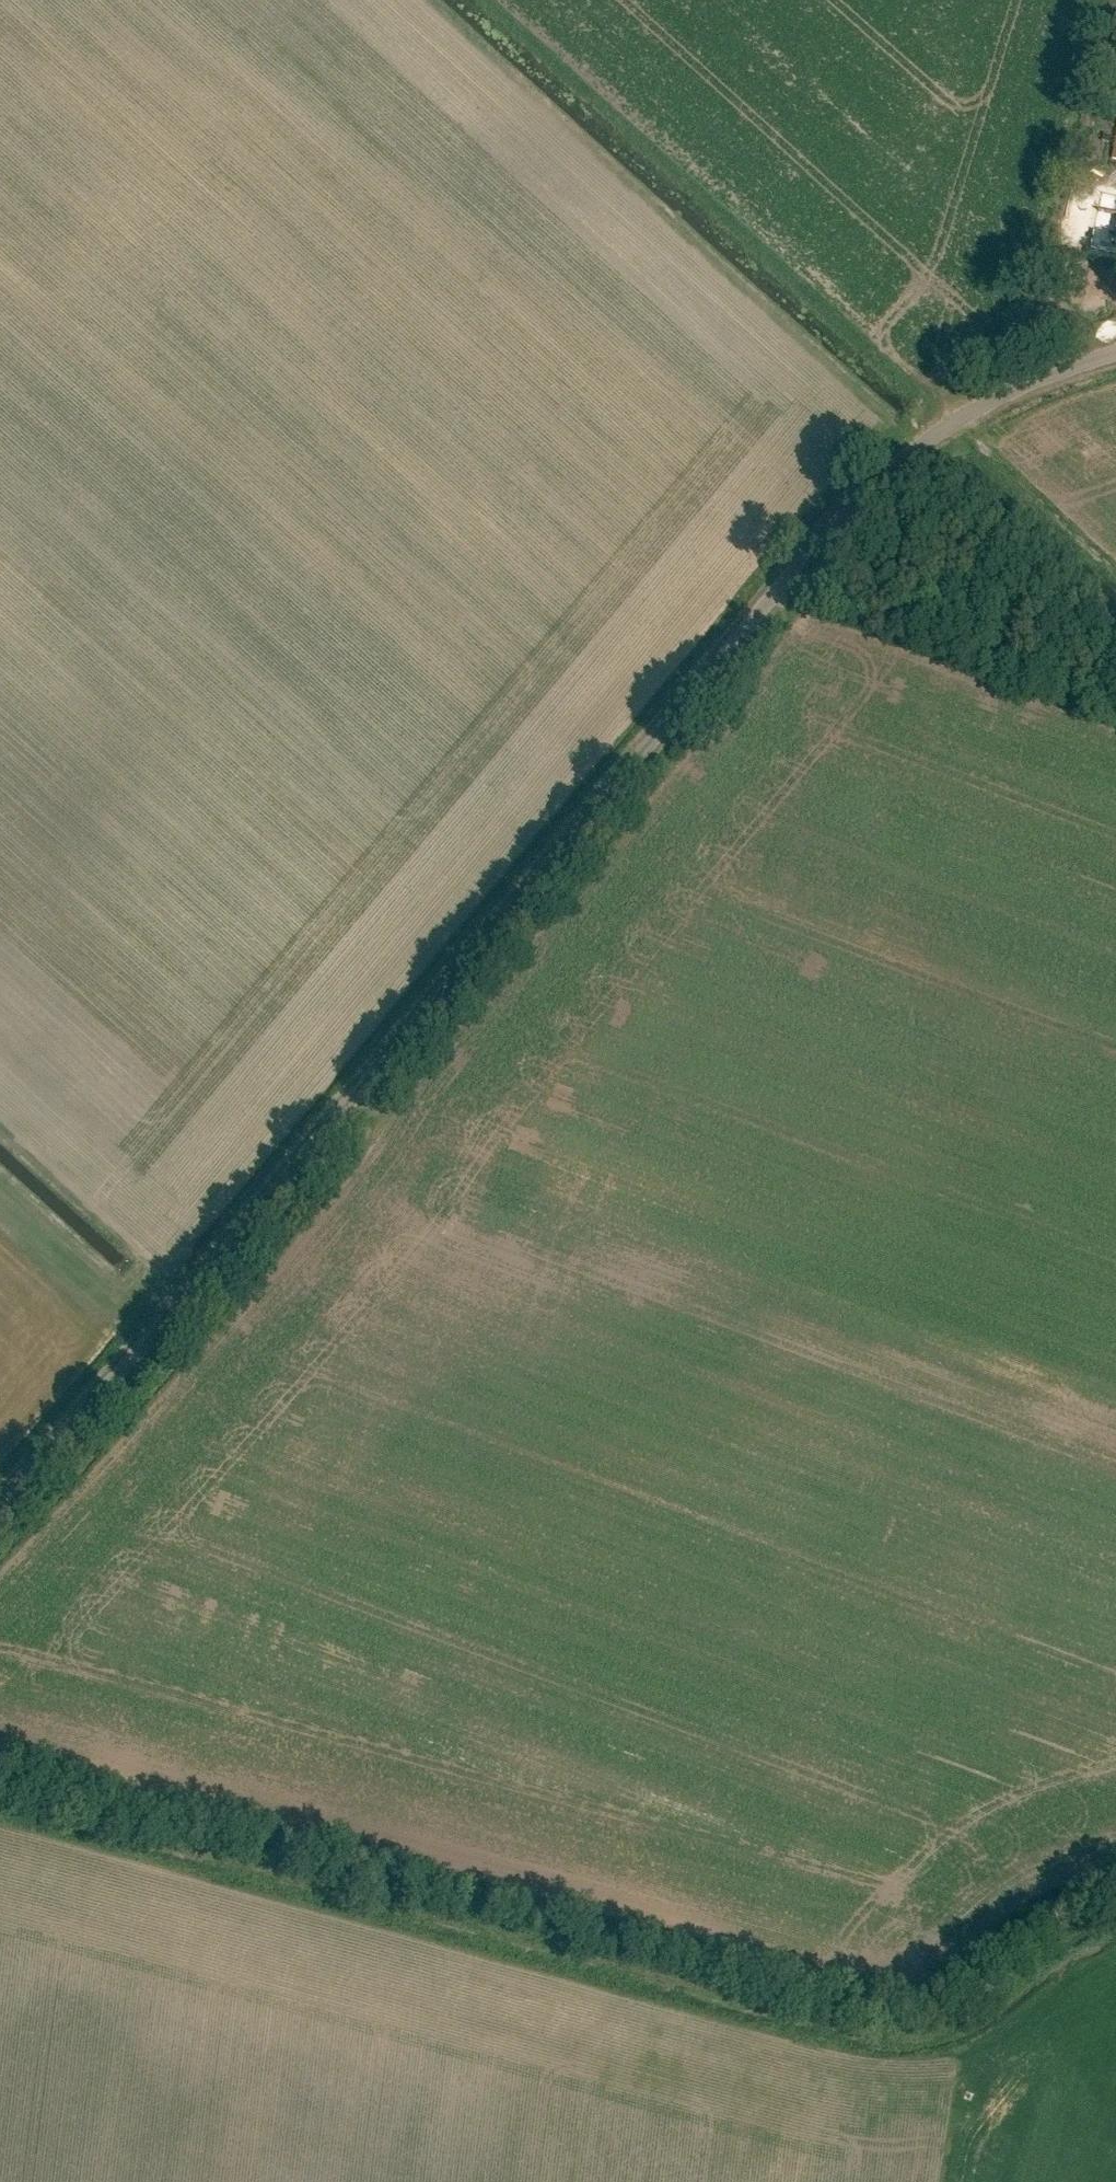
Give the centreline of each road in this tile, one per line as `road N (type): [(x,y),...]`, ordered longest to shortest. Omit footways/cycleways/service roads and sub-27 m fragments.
road 1 (unclassified): [(0,1515),(878,479),(985,404),(1115,353)]

